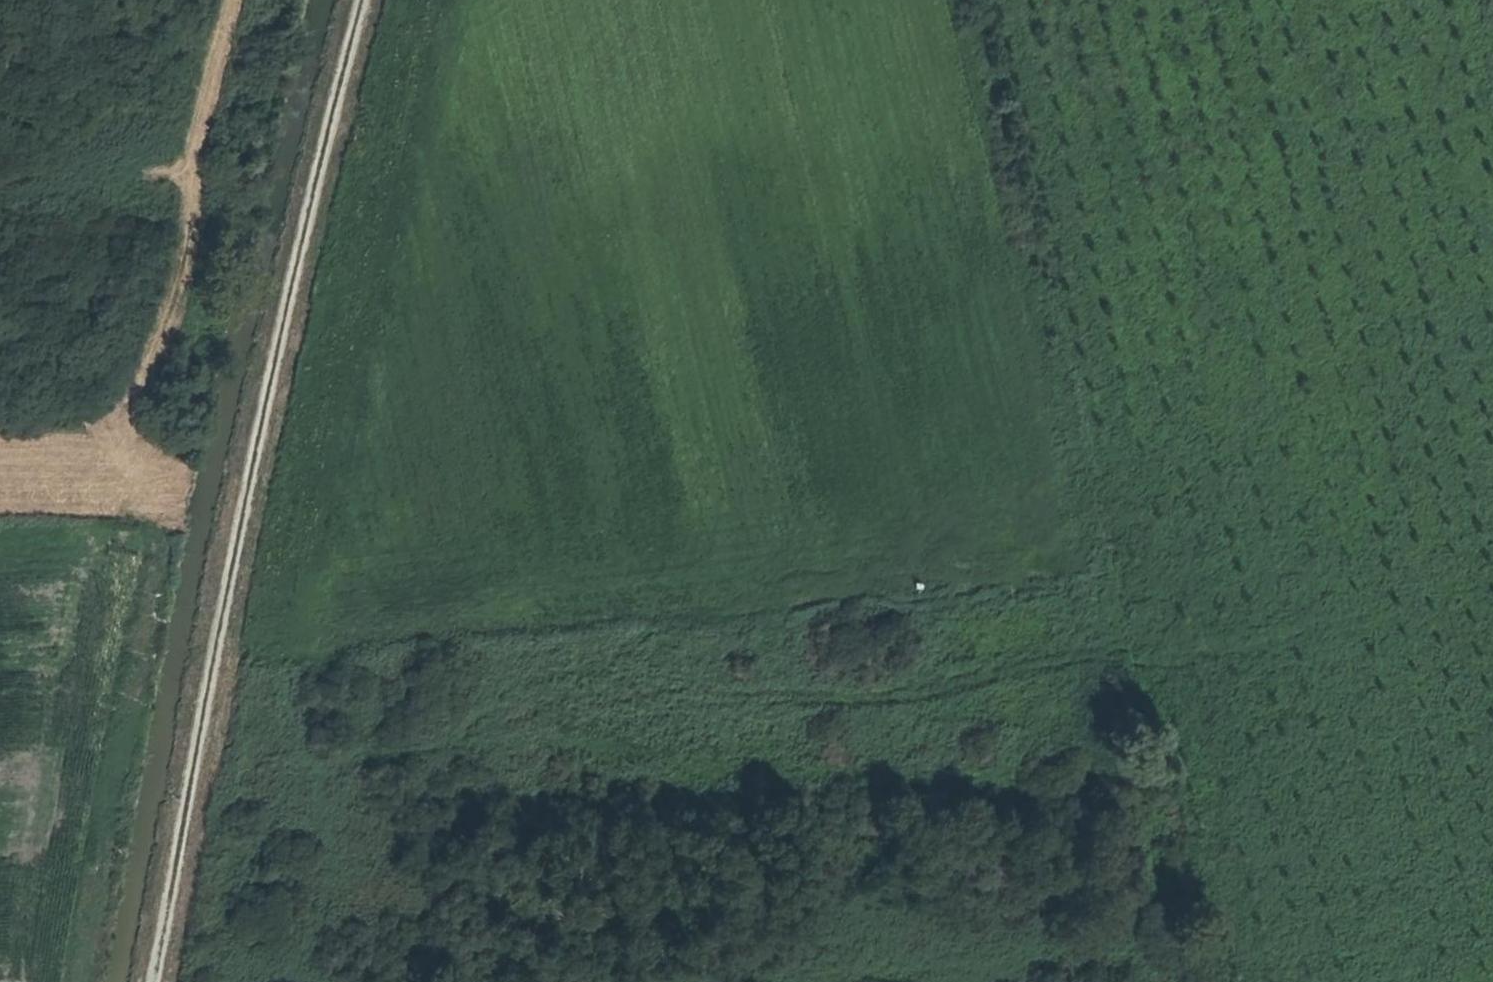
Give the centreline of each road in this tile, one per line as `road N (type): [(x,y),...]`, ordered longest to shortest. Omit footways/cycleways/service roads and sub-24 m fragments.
road 1 (track): [(148,981),(251,435),(357,0)]

